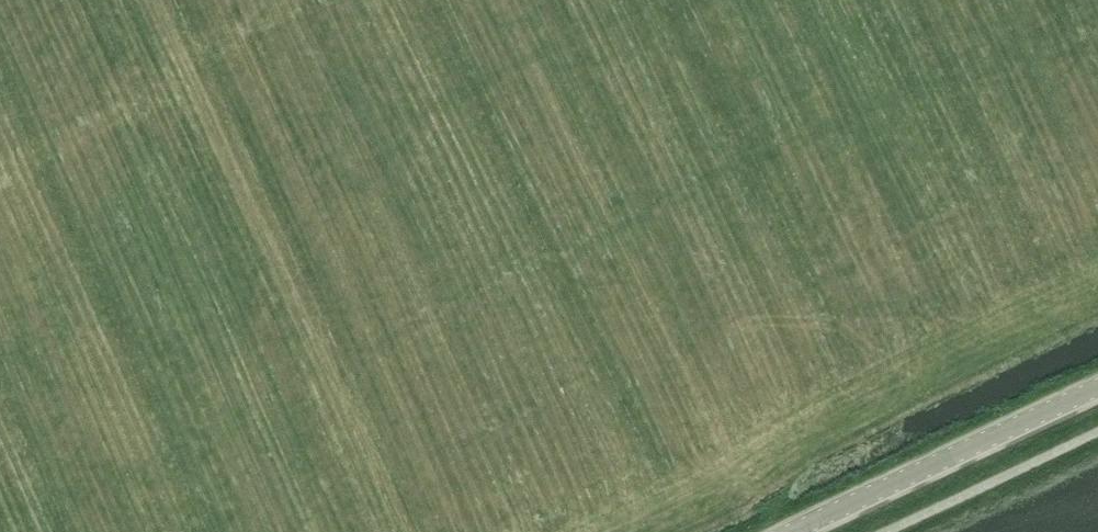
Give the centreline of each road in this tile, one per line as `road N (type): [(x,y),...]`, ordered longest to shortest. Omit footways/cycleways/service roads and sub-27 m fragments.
road 1 (tertiary): [(795,531),(1097,388)]

